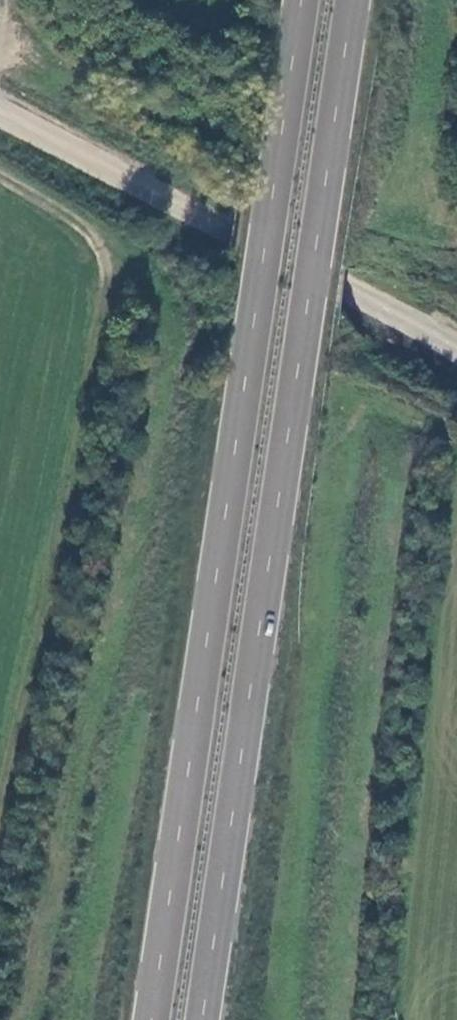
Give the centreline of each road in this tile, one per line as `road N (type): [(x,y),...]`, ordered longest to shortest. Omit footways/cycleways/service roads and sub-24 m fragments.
road 1 (trunk): [(198,1019),(353,0)]
road 2 (trunk): [(302,0),(149,1019)]
road 3 (track): [(0,846),(104,268),(96,241),(74,218),(0,172)]
road 4 (unclassified): [(0,108),(456,348)]

